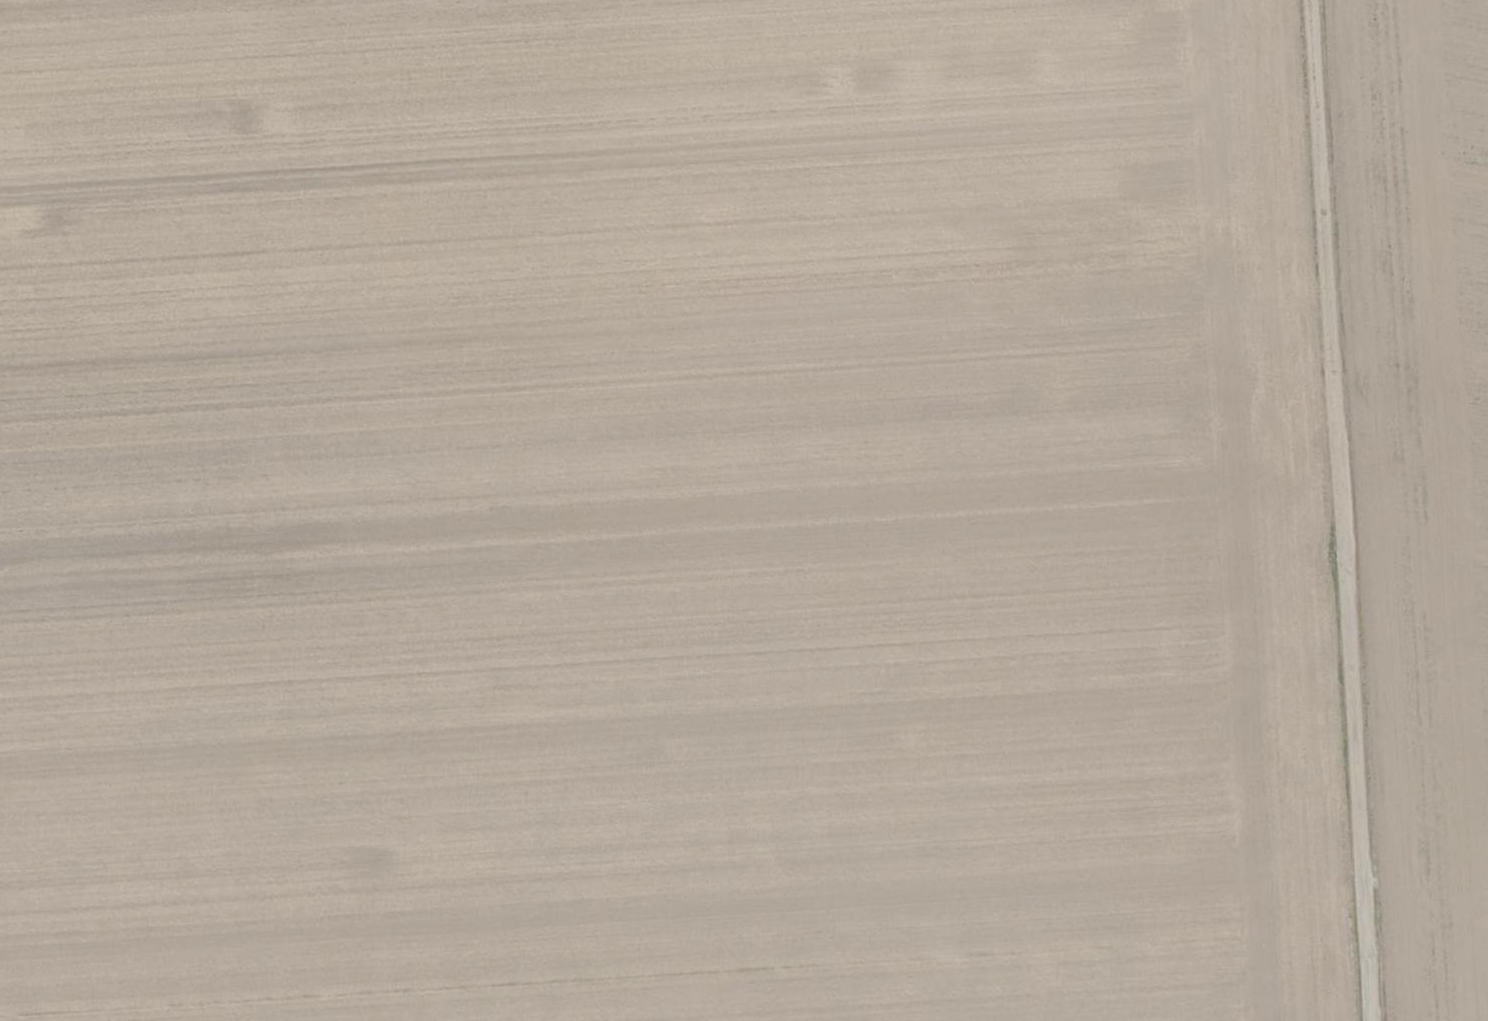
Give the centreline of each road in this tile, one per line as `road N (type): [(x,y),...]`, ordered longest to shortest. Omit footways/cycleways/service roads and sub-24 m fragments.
road 1 (track): [(1310,0),(1369,1020)]

